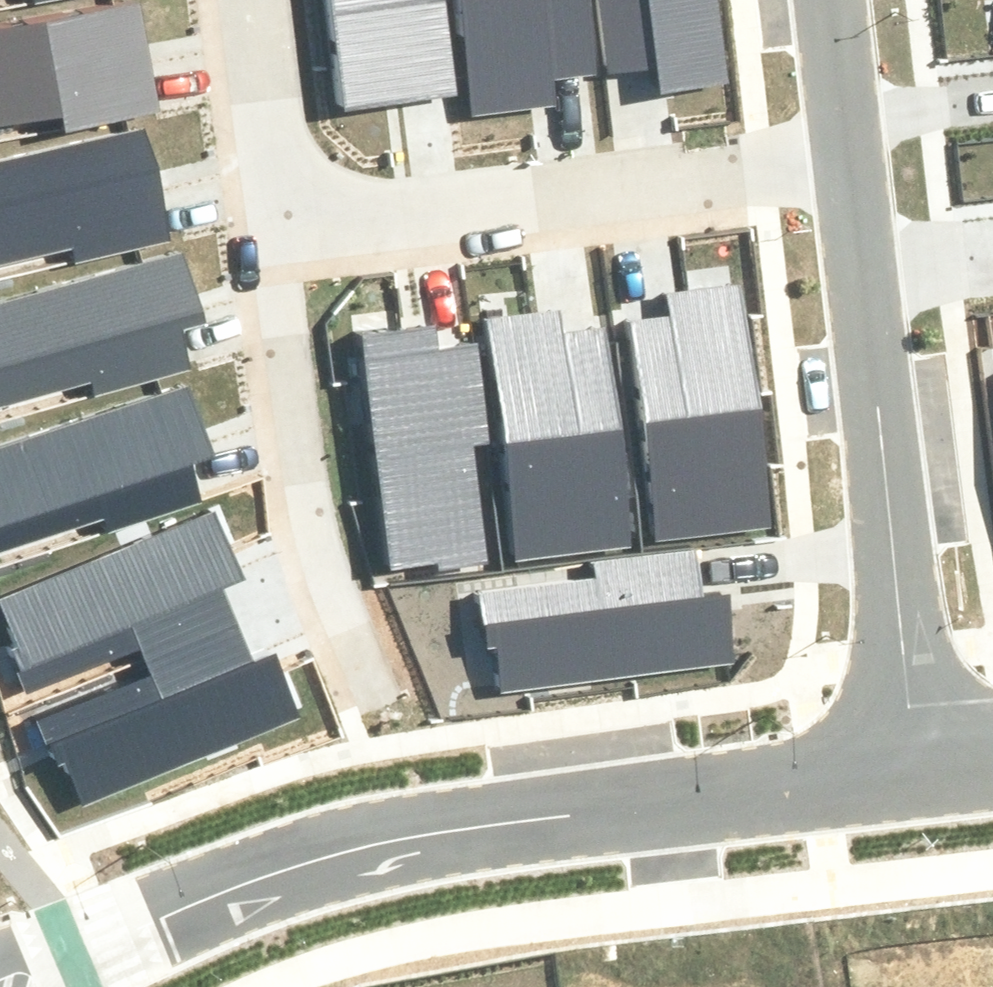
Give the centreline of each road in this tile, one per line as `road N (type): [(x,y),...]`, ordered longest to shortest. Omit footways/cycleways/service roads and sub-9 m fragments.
road 1 (residential): [(28,986),(86,948),(246,880),(372,844),(914,769)]
road 2 (residential): [(827,137),(914,769)]
road 3 (residential): [(266,216),(827,137)]
road 4 (residential): [(343,634),(290,446),(266,216)]
road 5 (residential): [(266,216),(251,0)]
road 6 (residential): [(806,0),(827,137)]

